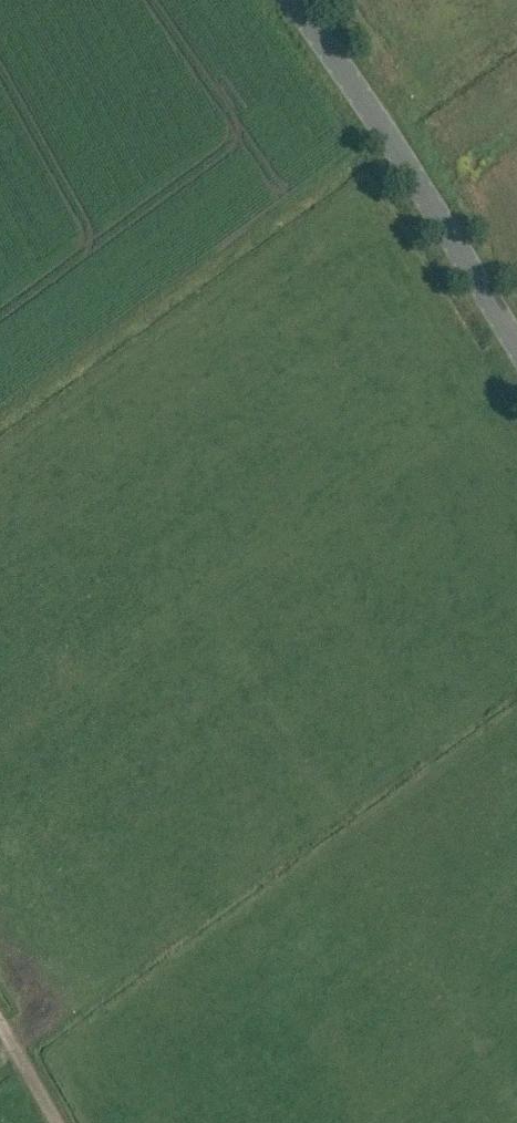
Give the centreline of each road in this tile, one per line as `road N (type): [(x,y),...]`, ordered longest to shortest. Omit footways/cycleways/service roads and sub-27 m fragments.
road 1 (tertiary): [(516,348),(293,0)]

